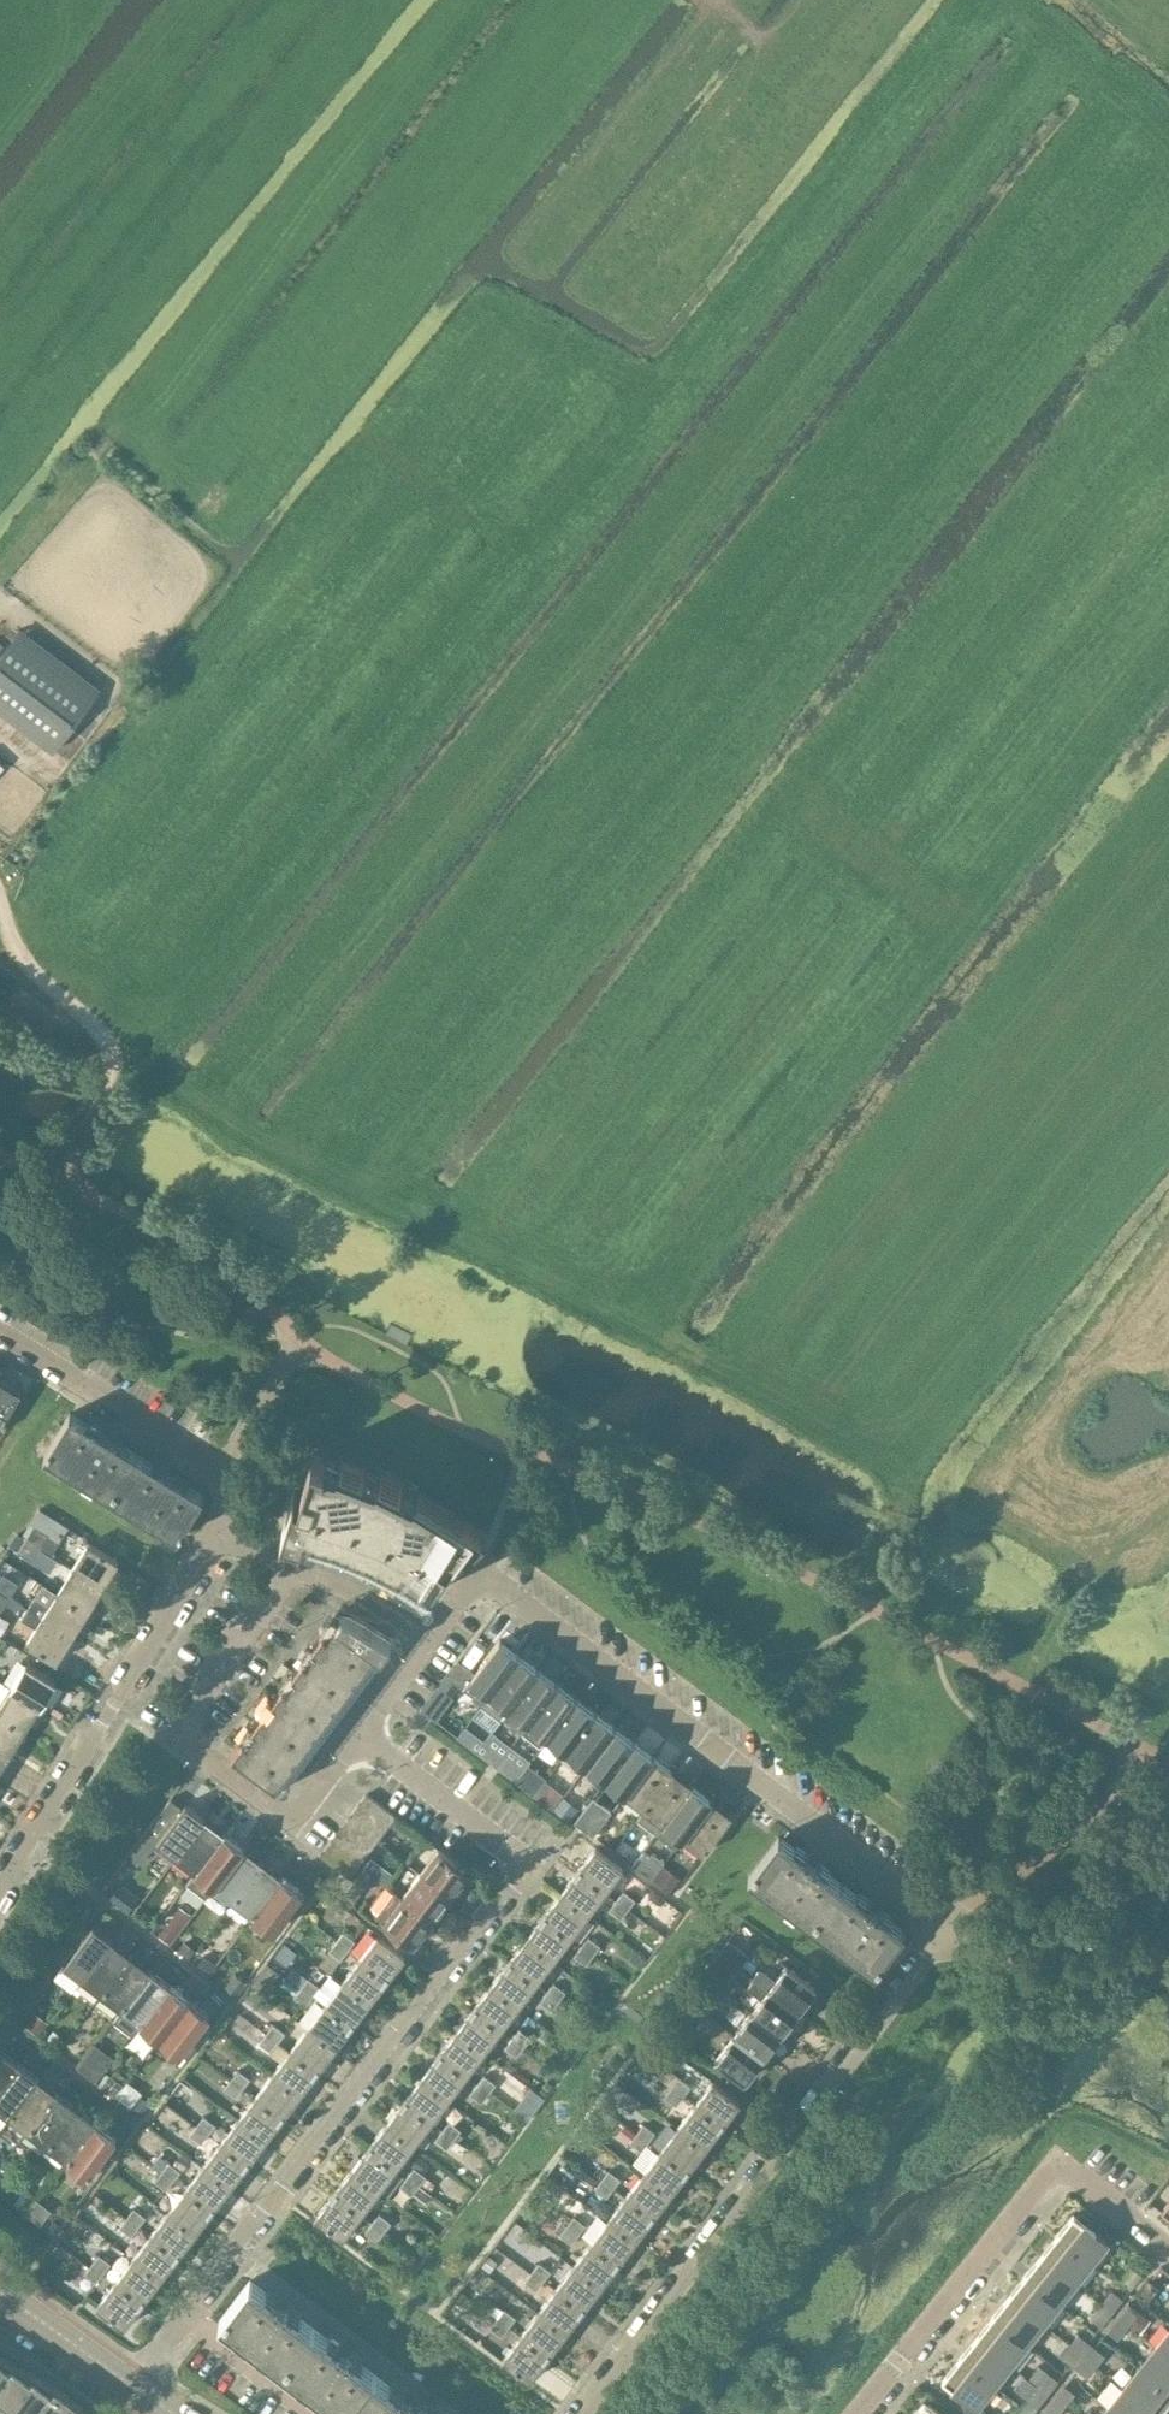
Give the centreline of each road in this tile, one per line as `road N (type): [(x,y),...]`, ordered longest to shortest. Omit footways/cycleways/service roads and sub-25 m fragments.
road 1 (track): [(108,1047),(636,1330),(1168,663)]
road 2 (residential): [(573,2413),(943,1924),(490,1583),(469,1588),(430,1634)]
road 3 (residential): [(131,2388),(527,1863),(357,1733)]
road 4 (residential): [(857,2413),(1055,2177),(1070,2176),(1168,2251)]
road 5 (residential): [(0,1887),(213,1535)]
road 6 (track): [(249,0),(0,314)]
road 7 (residential): [(213,1535),(236,1498),(221,1470),(0,1329)]
road 8 (track): [(636,1330),(911,1478),(901,1498)]
road 9 (residential): [(172,1729),(275,1810),(301,1808),(357,1733)]
road 10 (track): [(1025,1688),(1078,1589),(1168,1488)]
road 11 (residential): [(430,1634),(321,1576),(213,1535)]
road 12 (track): [(844,0),(777,53),(710,0)]
road 13 (tertiary): [(131,2388),(0,2301)]
road 14 (residential): [(357,1733),(430,1634)]

